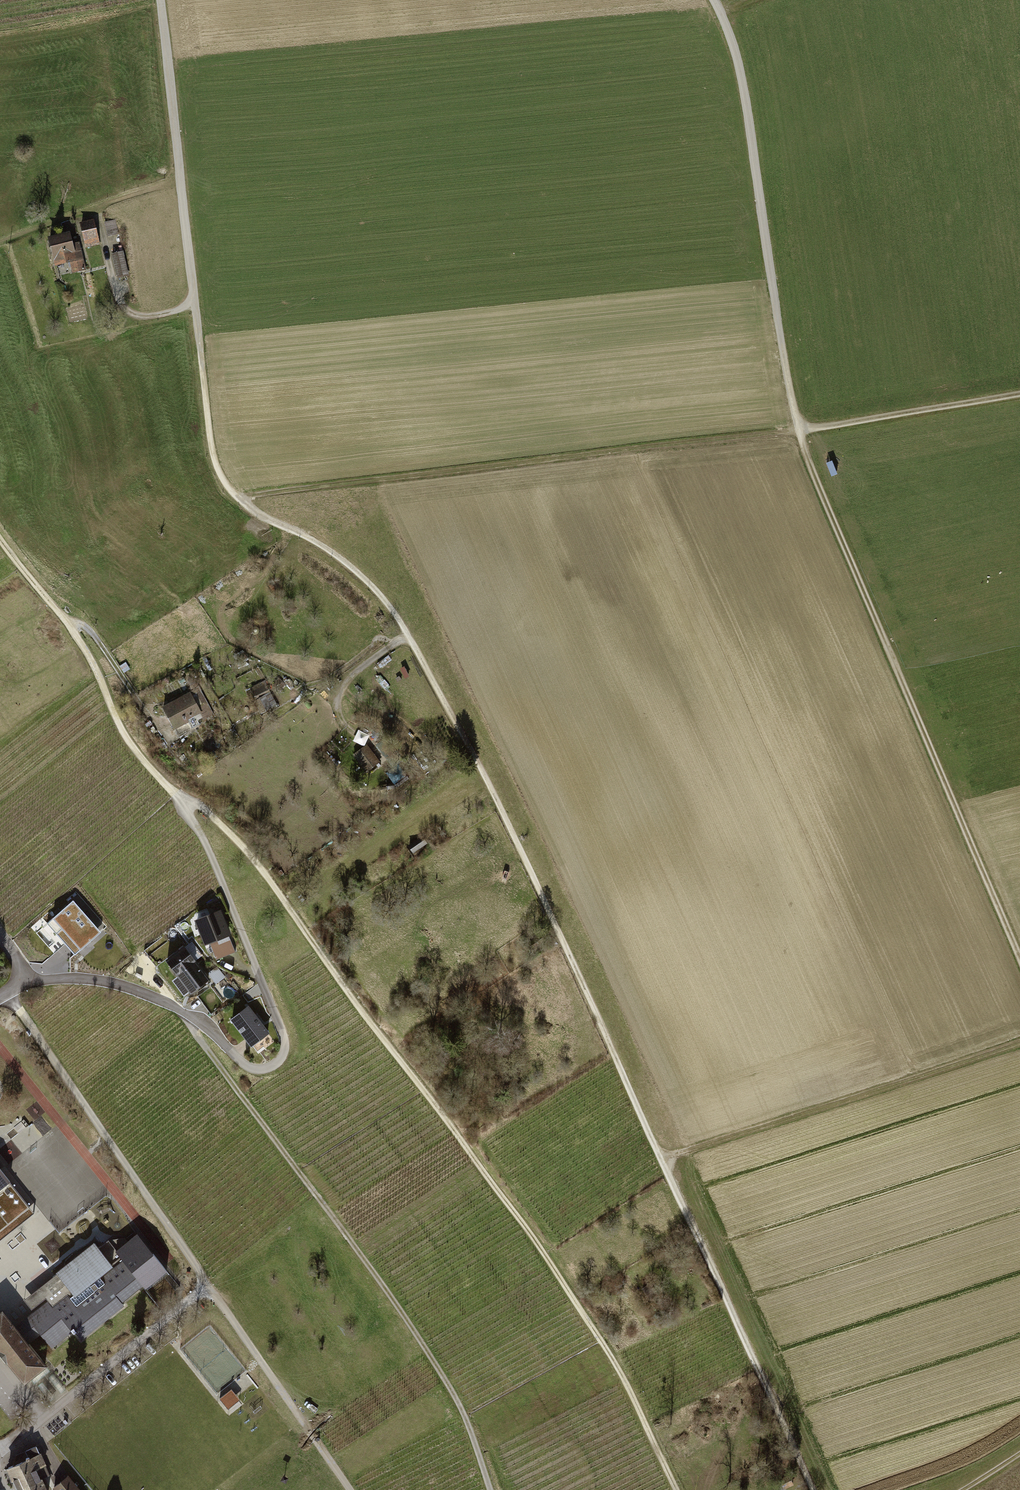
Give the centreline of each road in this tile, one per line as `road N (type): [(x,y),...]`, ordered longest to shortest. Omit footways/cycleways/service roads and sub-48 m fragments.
road 1 (track): [(812,1489),(506,814),(409,629),(341,556),(237,497)]
road 2 (track): [(174,795),(205,809),(248,847),(549,1258),(611,1355),(678,1489)]
road 3 (track): [(1019,395),(237,497)]
road 4 (track): [(1019,957),(810,461),(773,286)]
road 5 (residential): [(25,980),(124,986),(186,1012),(245,1066),(278,1061),(284,1037),(223,886),(174,795)]
road 6 (track): [(491,1489),(443,1379),(186,1012)]
road 7 (track): [(237,497),(211,449),(162,0)]
road 8 (track): [(1019,1044),(662,1158)]
road 9 (residential): [(6,991),(208,1285)]
road 10 (track): [(174,795),(122,733),(88,656),(0,541)]
road 11 (track): [(715,0),(739,71),(773,286)]
road 12 (residential): [(0,1454),(208,1285)]
road 13 (residential): [(208,1285),(348,1489)]
road 14 (track): [(0,242),(182,179)]
road 15 (track): [(196,304),(151,317),(133,314),(114,288),(107,244)]

